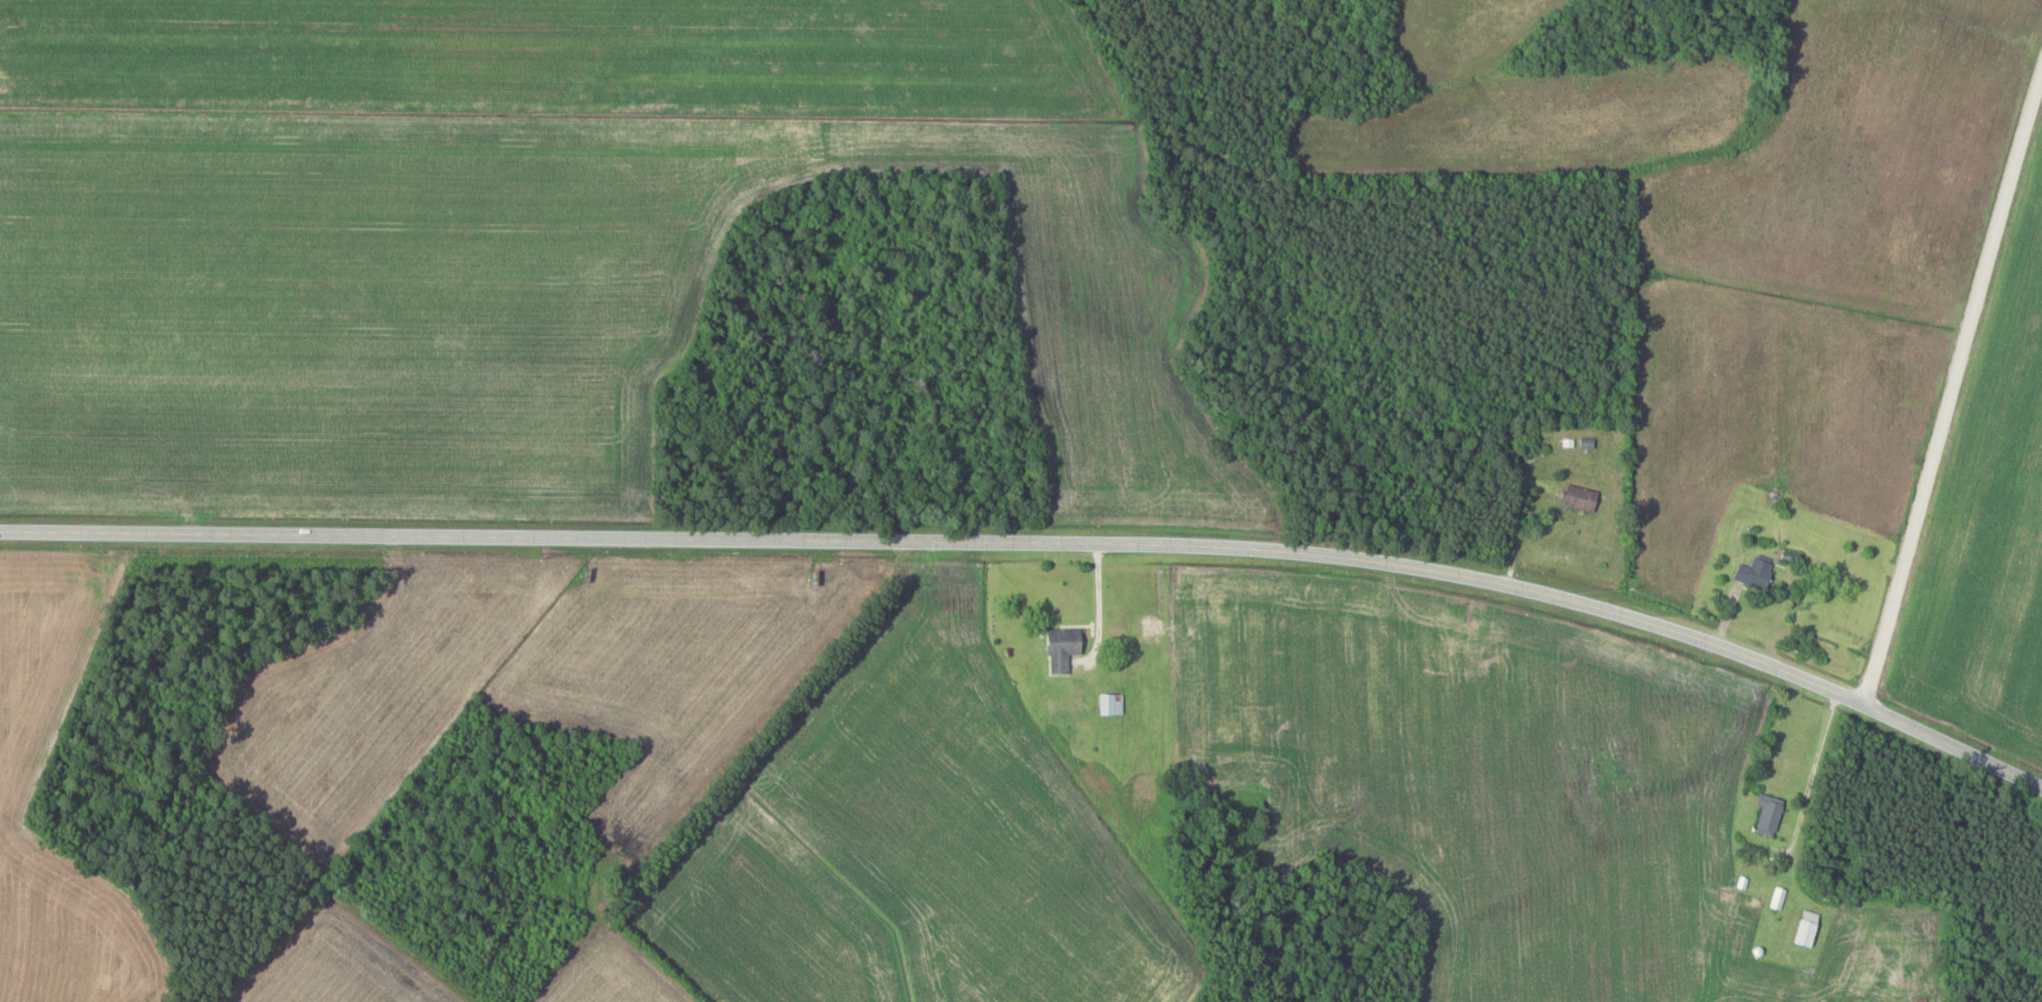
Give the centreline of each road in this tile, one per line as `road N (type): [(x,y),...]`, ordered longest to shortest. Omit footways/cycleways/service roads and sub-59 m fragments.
road 1 (secondary): [(2041,786),(1752,655),(1572,599),(1384,559),(1153,542),(0,530)]
road 2 (residential): [(1863,702),(2041,70)]

